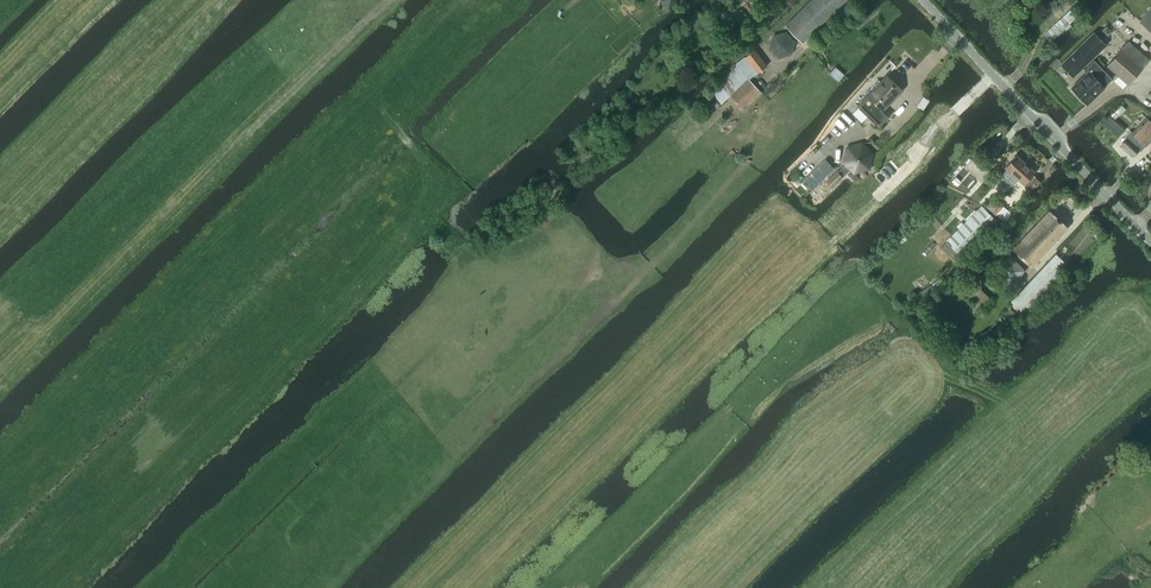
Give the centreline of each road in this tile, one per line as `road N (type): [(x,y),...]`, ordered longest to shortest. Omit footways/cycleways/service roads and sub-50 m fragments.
road 1 (tertiary): [(1150,241),(919,0)]

